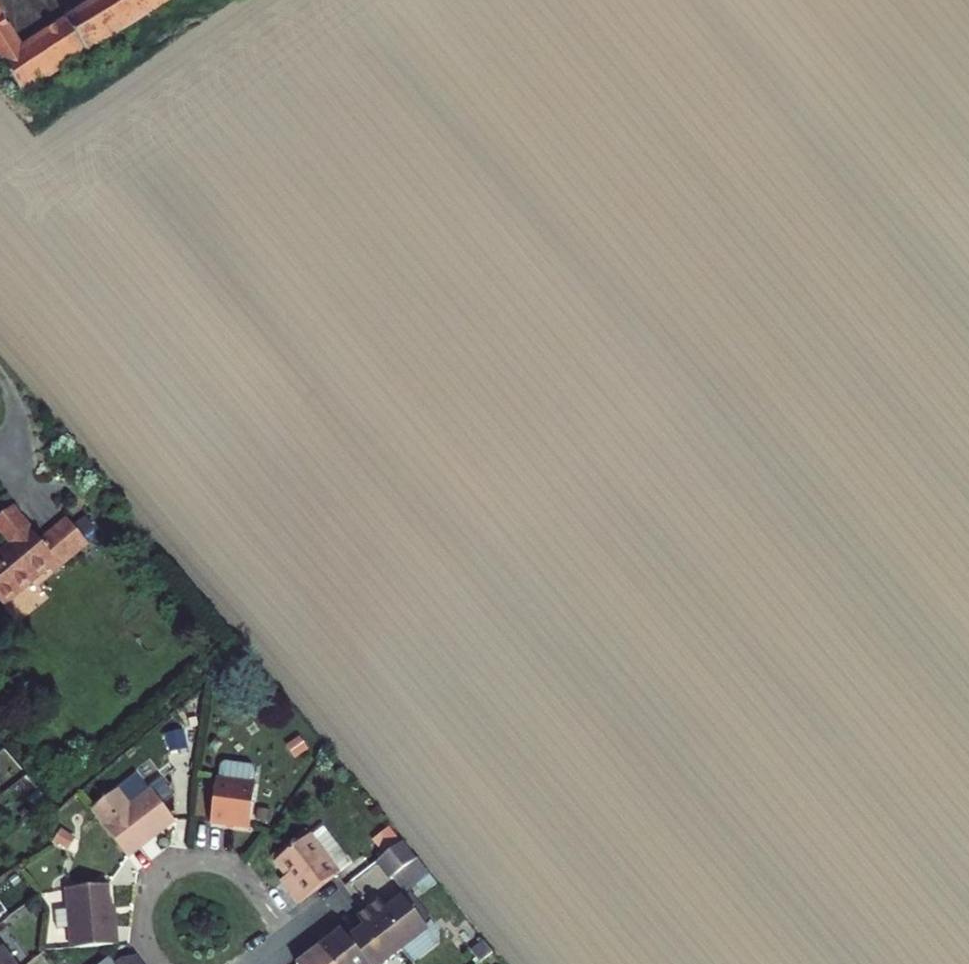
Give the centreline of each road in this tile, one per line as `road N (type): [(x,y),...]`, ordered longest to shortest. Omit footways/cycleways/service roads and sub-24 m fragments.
road 1 (residential): [(290,939),(227,867),(179,867),(162,878),(144,910),(145,933),(163,963)]

